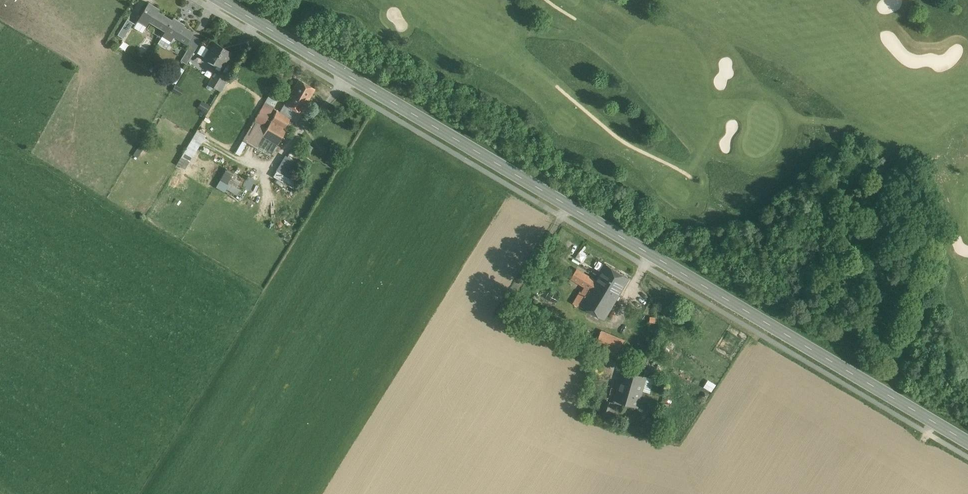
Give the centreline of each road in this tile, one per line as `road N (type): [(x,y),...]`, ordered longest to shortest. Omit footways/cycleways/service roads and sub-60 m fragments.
road 1 (secondary): [(967,443),(220,0)]

